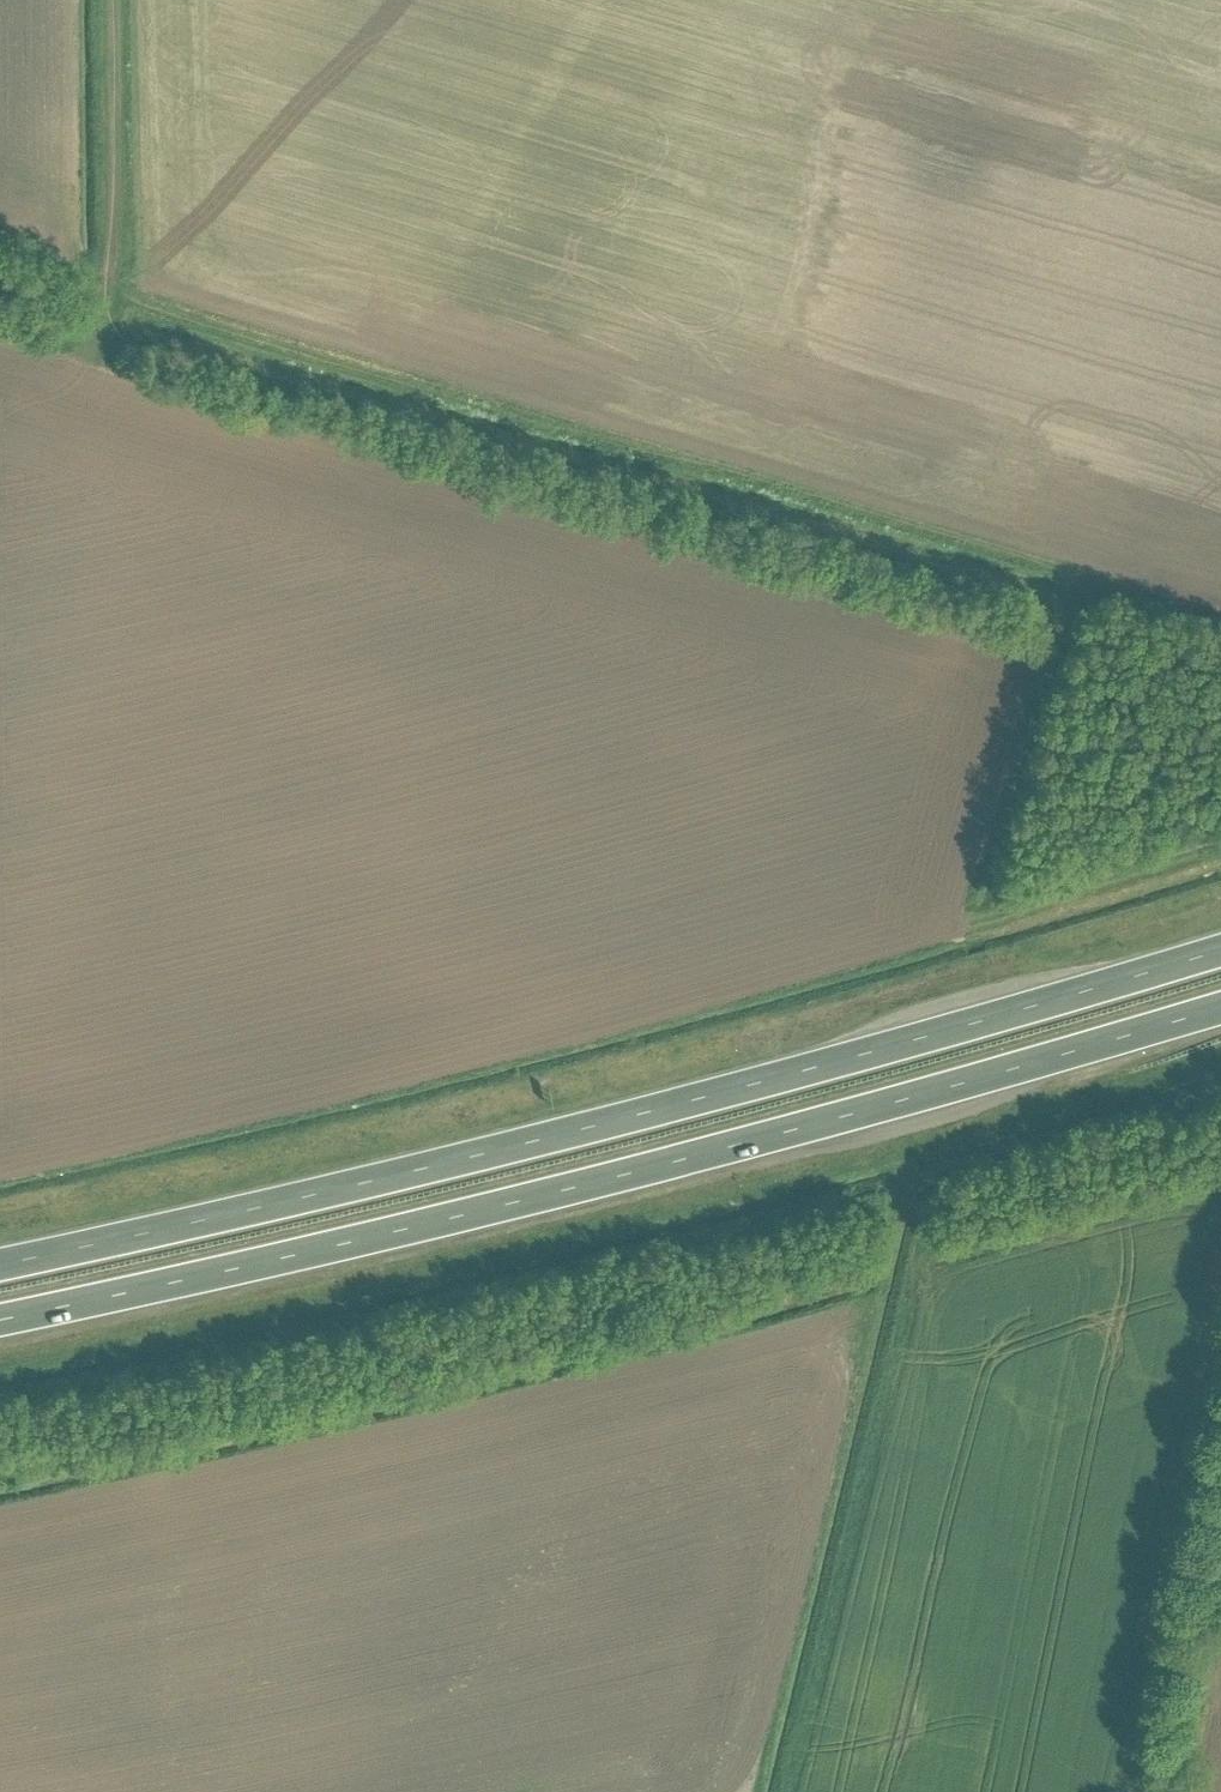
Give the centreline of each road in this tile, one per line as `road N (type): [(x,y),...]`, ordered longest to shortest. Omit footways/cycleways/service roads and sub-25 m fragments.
road 1 (trunk): [(1220,948),(748,1083),(0,1262)]
road 2 (trunk): [(0,1319),(764,1139),(1220,1008)]
road 3 (track): [(116,292),(943,544),(1037,578),(1080,611),(1220,654)]
road 4 (track): [(1220,1479),(1160,1791)]
road 5 (track): [(116,292),(116,0)]

